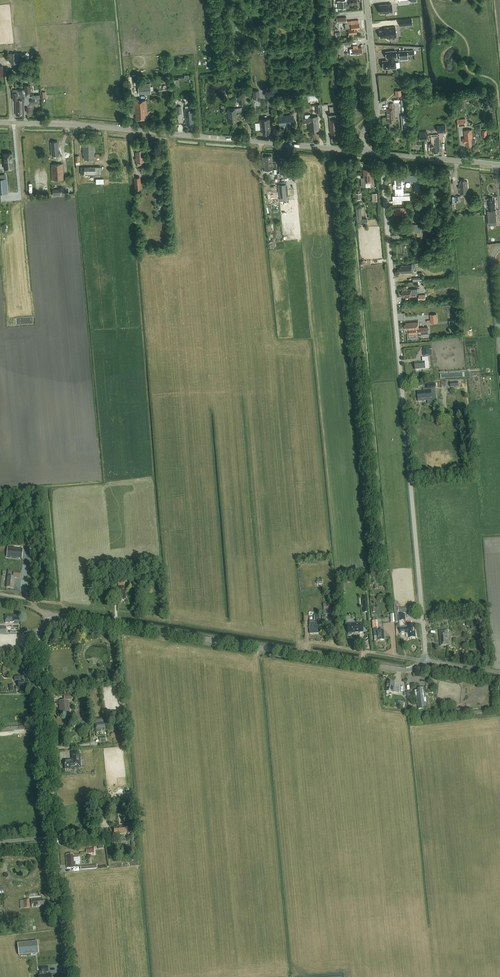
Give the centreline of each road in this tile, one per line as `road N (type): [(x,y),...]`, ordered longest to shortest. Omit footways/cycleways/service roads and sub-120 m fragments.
road 1 (unclassified): [(425,660),(381,153)]
road 2 (residential): [(363,151),(0,122)]
road 3 (unclassified): [(67,976),(36,644),(50,619)]
road 4 (unclassified): [(305,655),(50,619)]
road 5 (residential): [(363,151),(362,132),(377,106),(367,0)]

